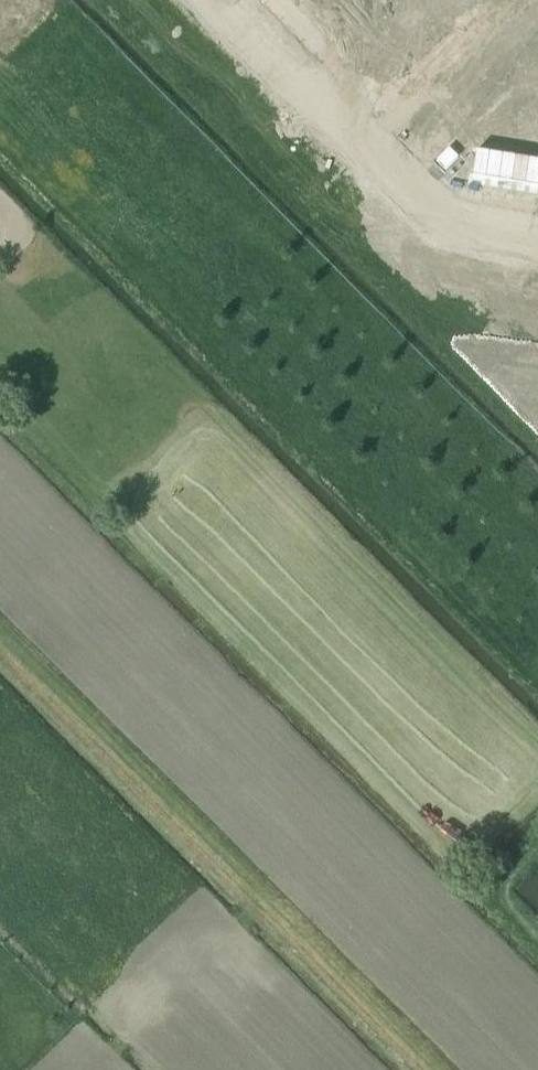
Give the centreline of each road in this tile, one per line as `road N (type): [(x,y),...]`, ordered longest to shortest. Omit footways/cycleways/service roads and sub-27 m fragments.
road 1 (residential): [(537,241),(450,223),(219,0)]

